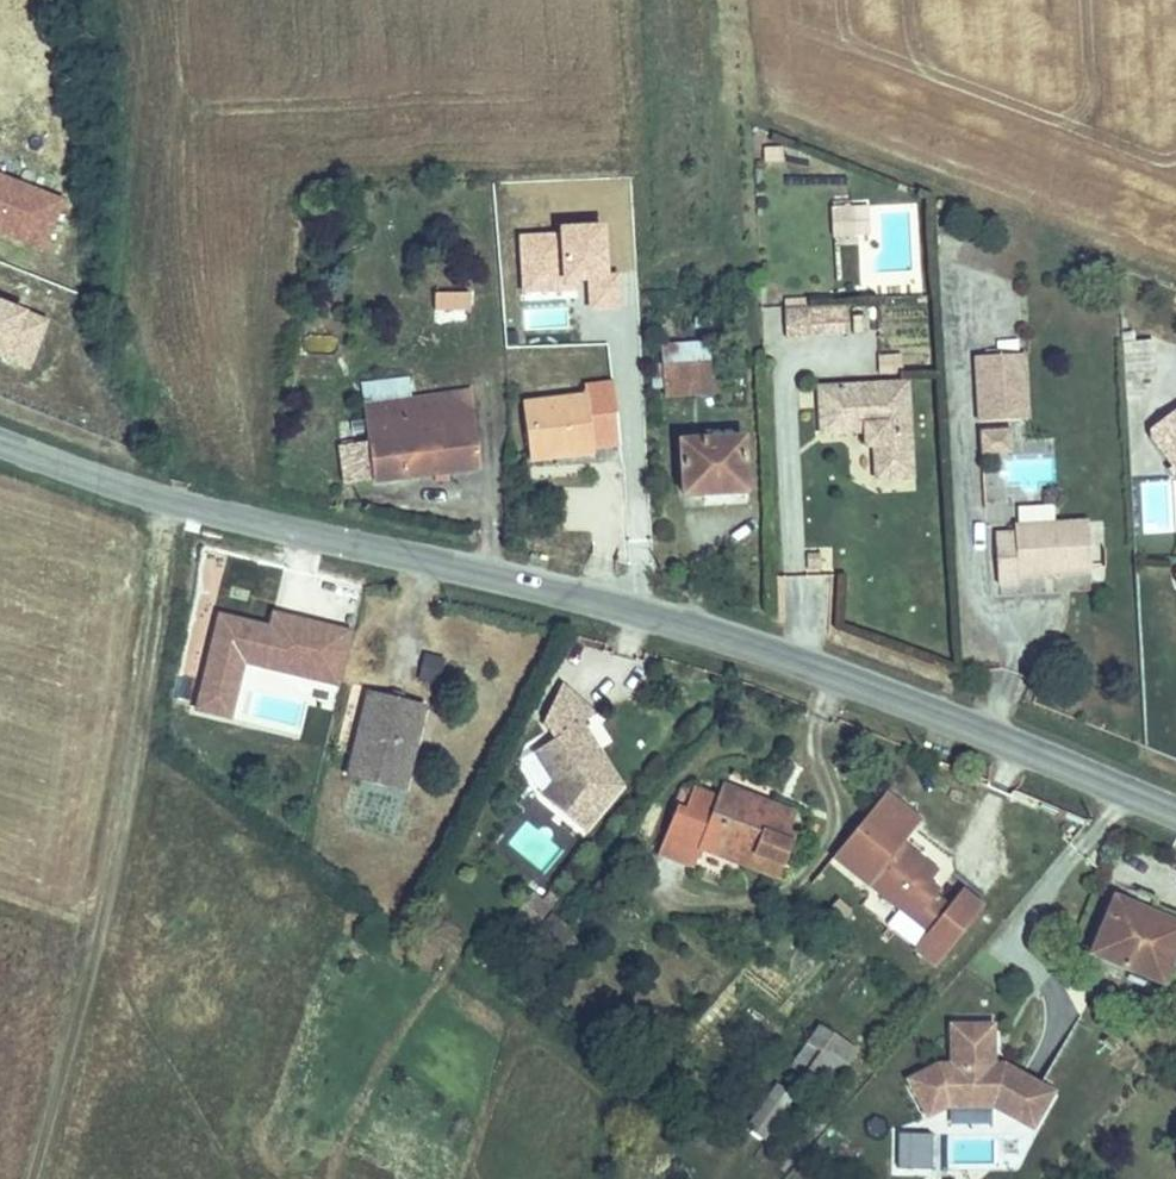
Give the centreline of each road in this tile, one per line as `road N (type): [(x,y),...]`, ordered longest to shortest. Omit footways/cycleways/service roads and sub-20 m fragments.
road 1 (tertiary): [(0,440),(167,501),(457,561),(716,631),(1175,814)]
road 2 (track): [(28,1178),(121,824),(167,501)]

